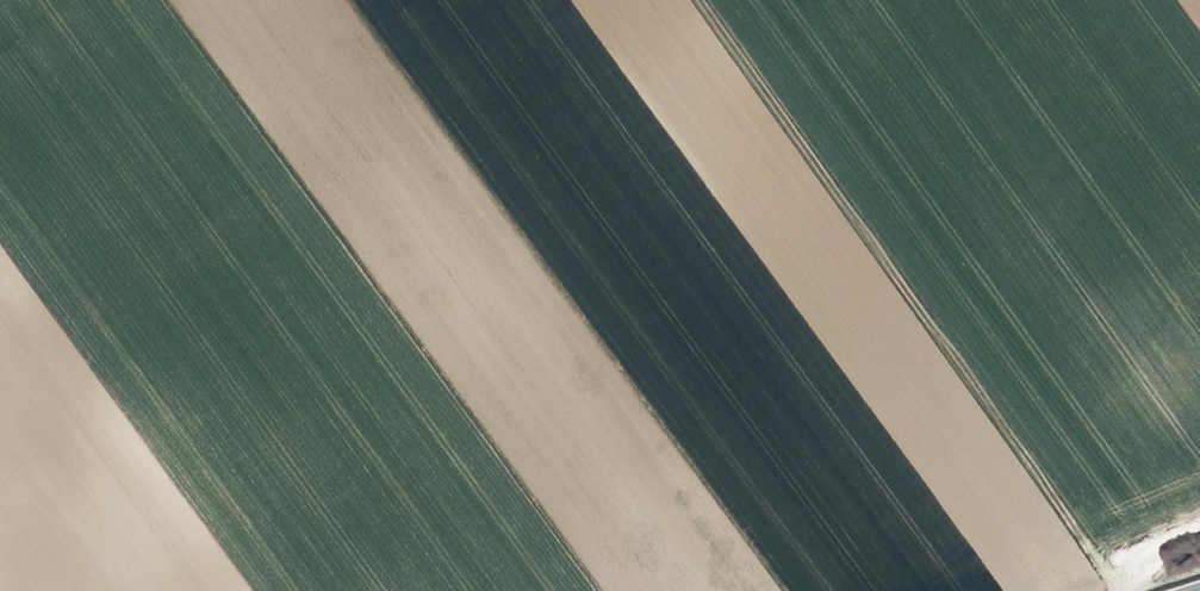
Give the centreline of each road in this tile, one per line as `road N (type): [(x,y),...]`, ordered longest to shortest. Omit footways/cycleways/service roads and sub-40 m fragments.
road 1 (track): [(1113,590),(1004,420),(704,0)]

